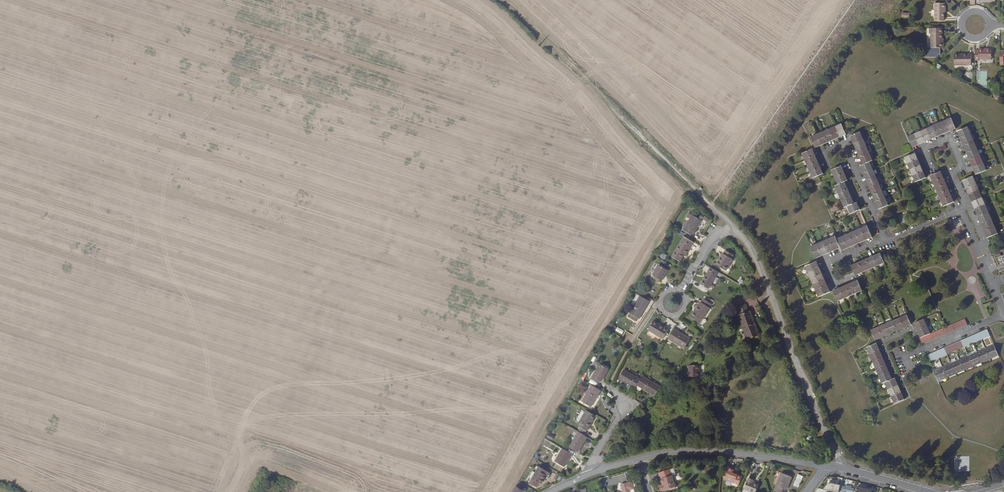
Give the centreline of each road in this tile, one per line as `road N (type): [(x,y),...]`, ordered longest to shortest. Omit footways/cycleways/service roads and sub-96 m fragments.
road 1 (track): [(499,0),(716,212)]
road 2 (residential): [(841,469),(750,252),(732,228)]
road 3 (unclassified): [(637,458),(719,451),(824,470)]
road 4 (residential): [(826,169),(820,153),(842,145),(880,240)]
road 5 (residential): [(930,164),(924,149),(953,137),(965,167),(950,174),(963,207)]

